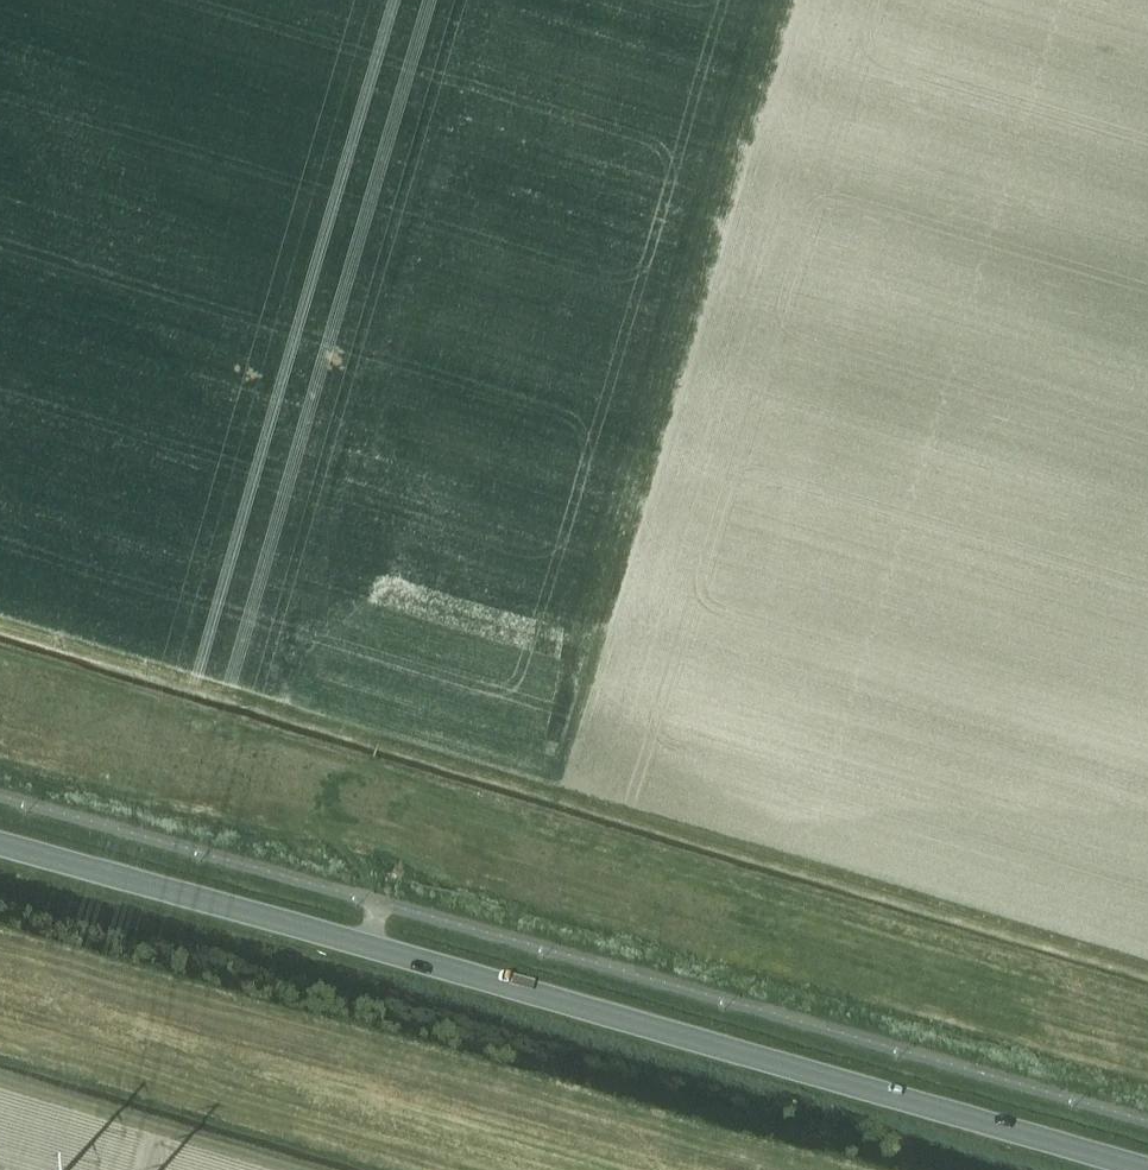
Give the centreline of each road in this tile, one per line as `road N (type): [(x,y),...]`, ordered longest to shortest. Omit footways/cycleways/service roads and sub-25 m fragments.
road 1 (tertiary): [(1147,1169),(0,842)]

